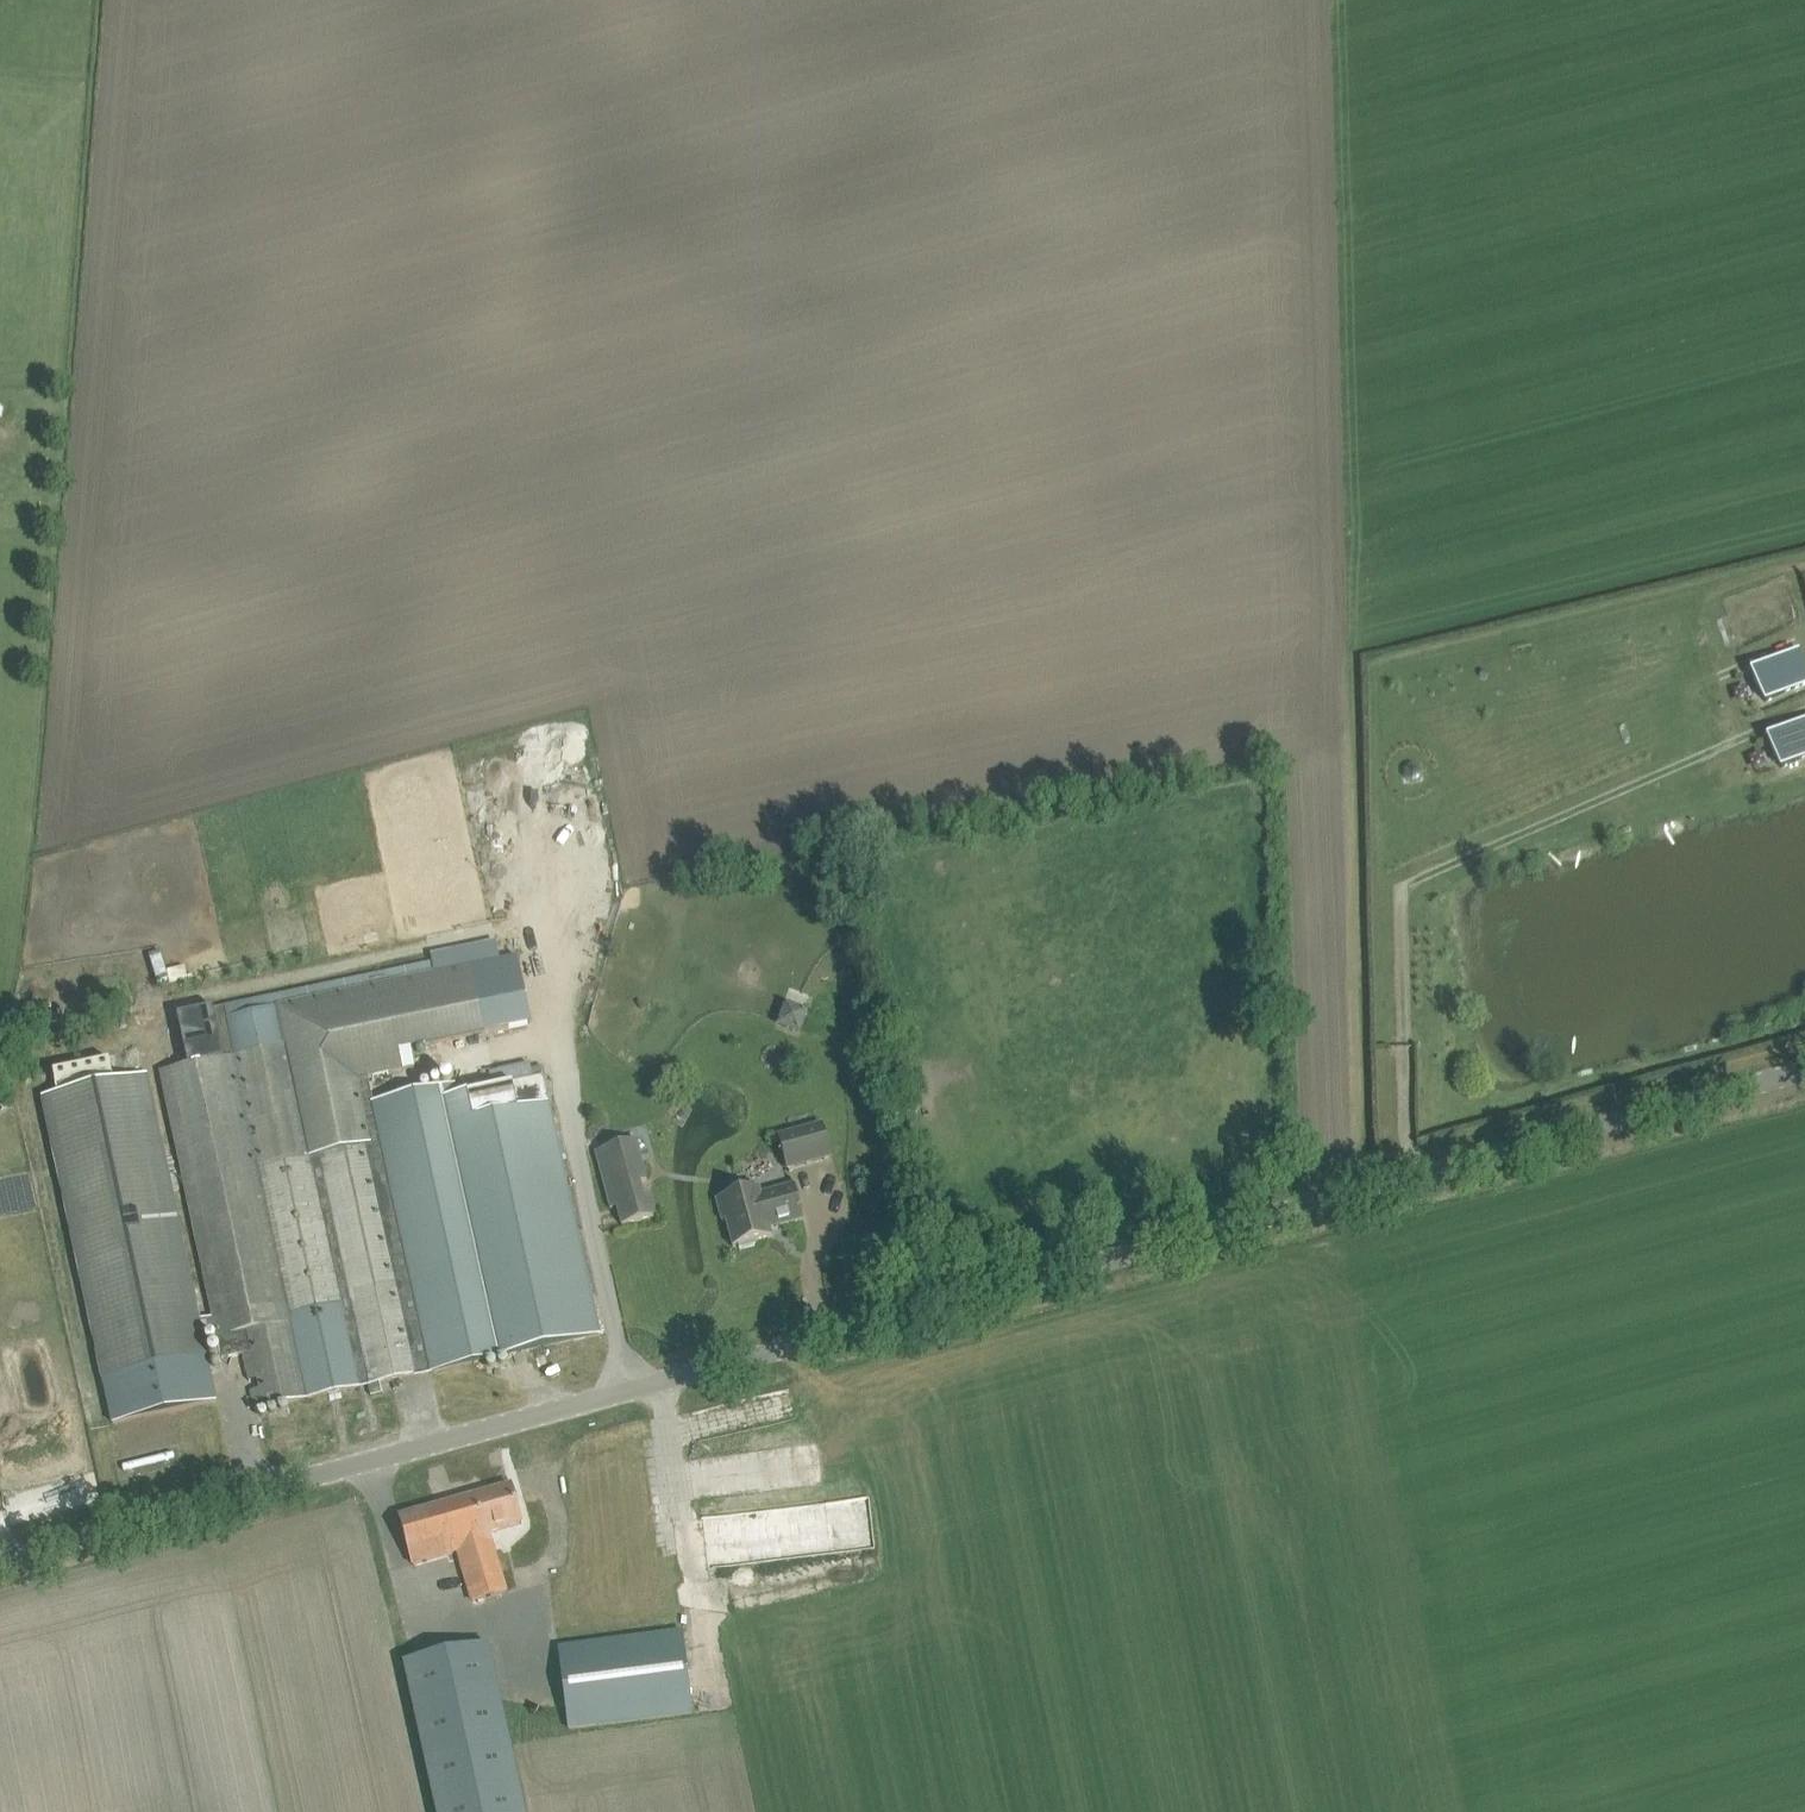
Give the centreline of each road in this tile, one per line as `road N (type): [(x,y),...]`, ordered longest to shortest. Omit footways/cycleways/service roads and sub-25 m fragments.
road 1 (unclassified): [(0,1547),(1804,1064)]
road 2 (track): [(1407,1170),(1398,884),(1745,736)]

